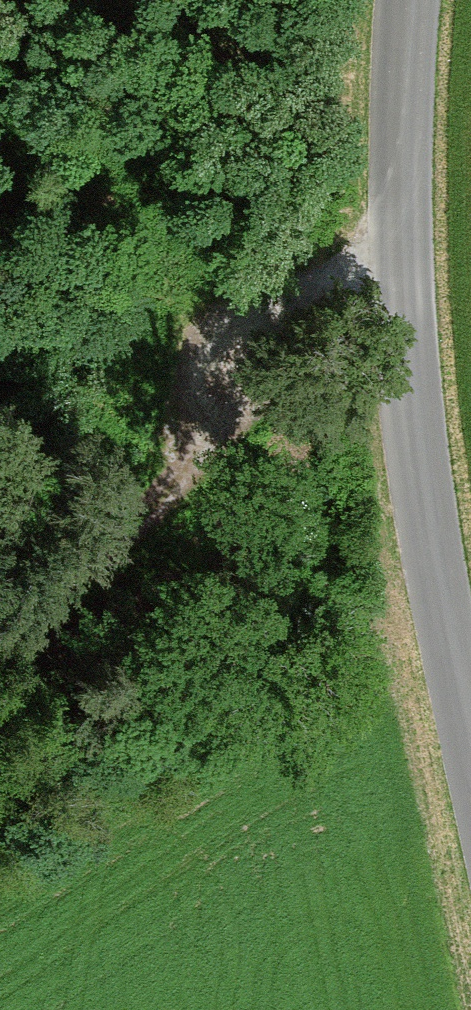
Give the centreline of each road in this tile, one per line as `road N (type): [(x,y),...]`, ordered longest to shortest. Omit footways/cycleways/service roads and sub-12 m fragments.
road 1 (tertiary): [(470,733),(426,495),(400,260),(411,0)]
road 2 (track): [(400,260),(331,283),(255,334),(167,487),(0,642)]

